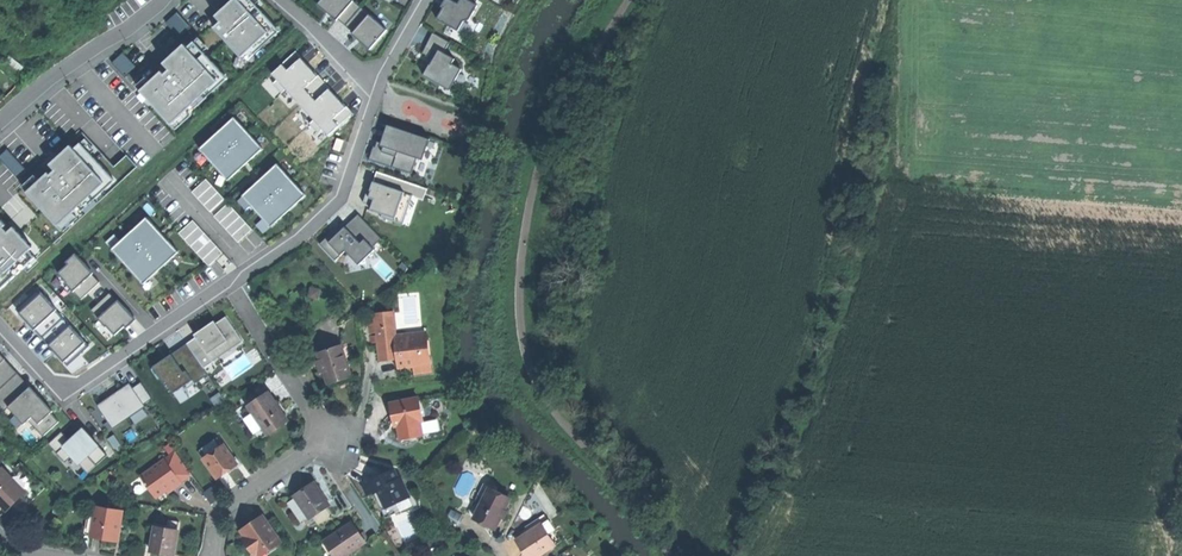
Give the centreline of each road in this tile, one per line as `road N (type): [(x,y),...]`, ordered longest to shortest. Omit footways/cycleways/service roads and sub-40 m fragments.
road 1 (residential): [(0,328),(50,381),(78,384),(299,239),(342,199),(380,87)]
road 2 (residential): [(215,555),(223,510),(330,443),(280,362)]
road 3 (residential): [(163,0),(0,122)]
road 4 (residential): [(380,87),(283,0)]

